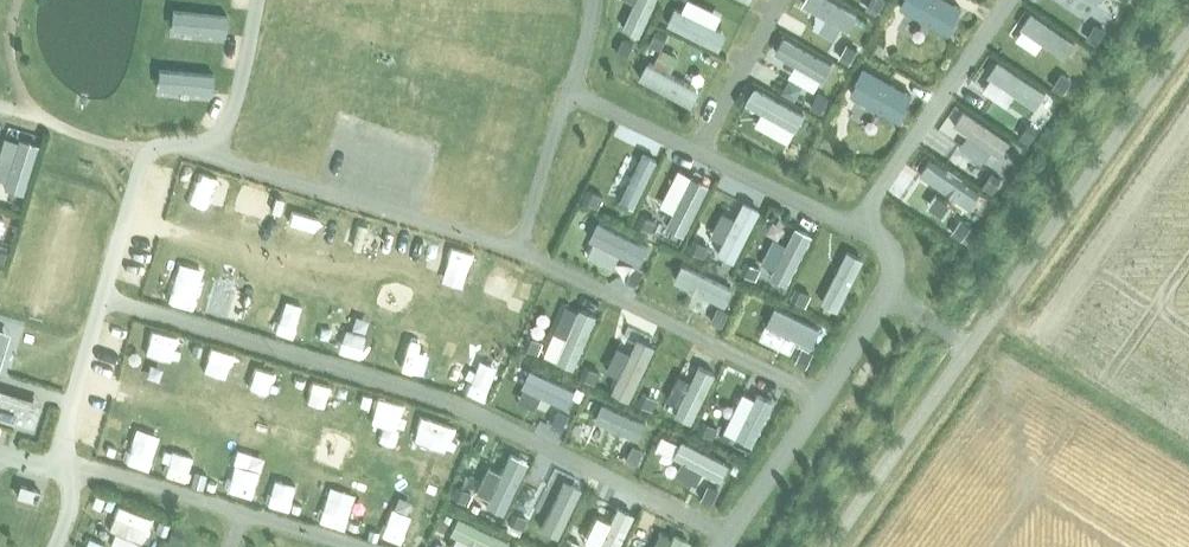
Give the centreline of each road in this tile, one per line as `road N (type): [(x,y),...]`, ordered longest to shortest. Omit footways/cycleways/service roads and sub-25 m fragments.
road 1 (unclassified): [(831,546),(1188,34)]

